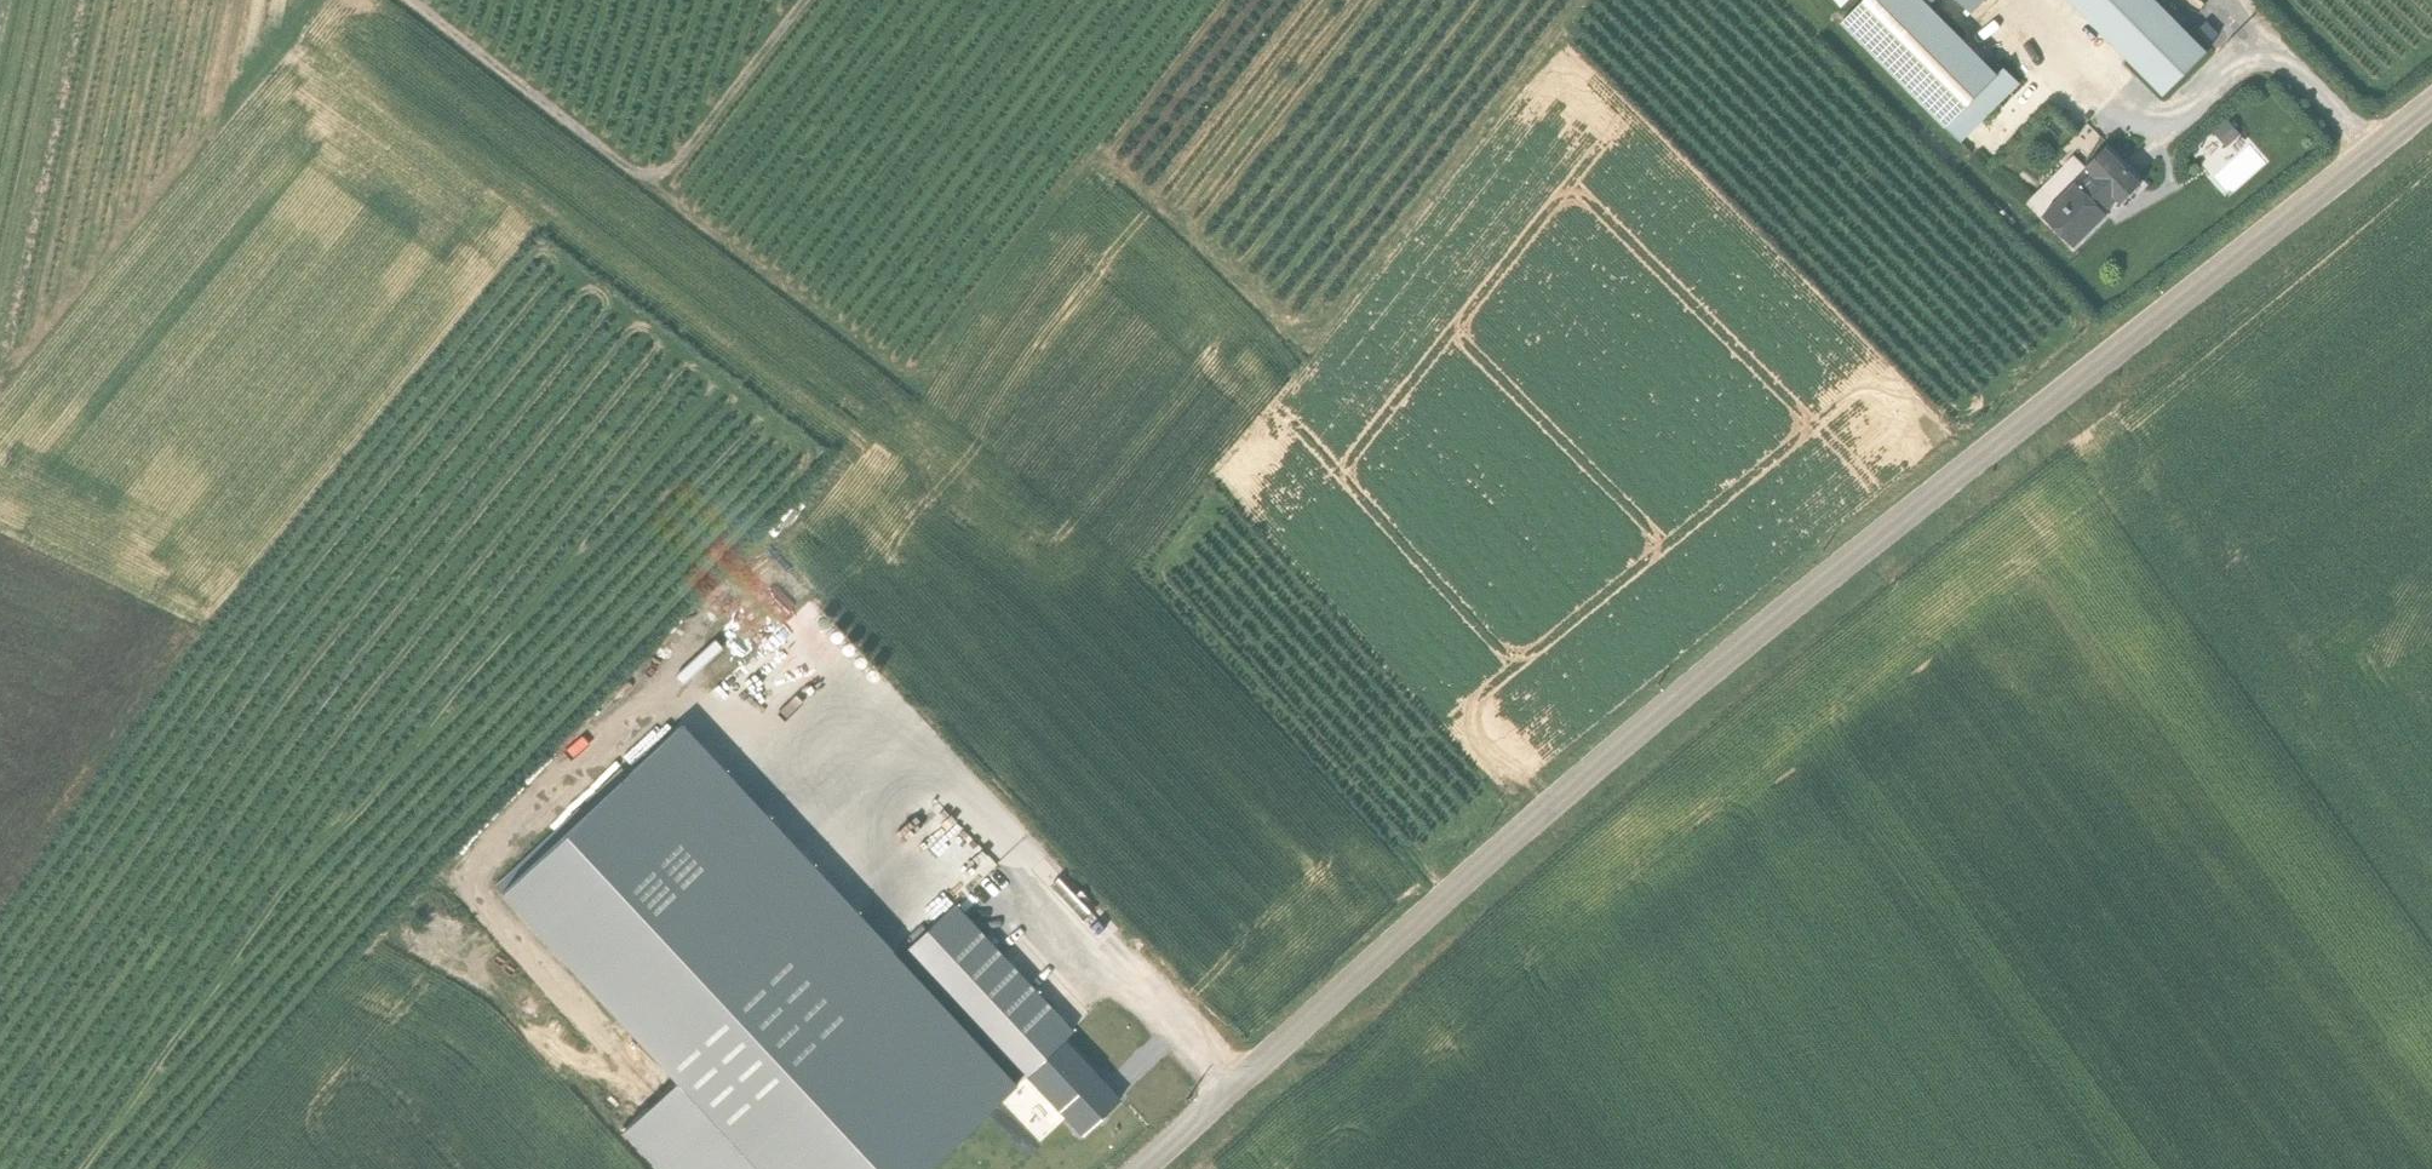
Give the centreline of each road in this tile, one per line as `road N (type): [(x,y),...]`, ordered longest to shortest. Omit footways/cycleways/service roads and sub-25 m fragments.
road 1 (tertiary): [(1143,1168),(1584,776),(2431,104)]

